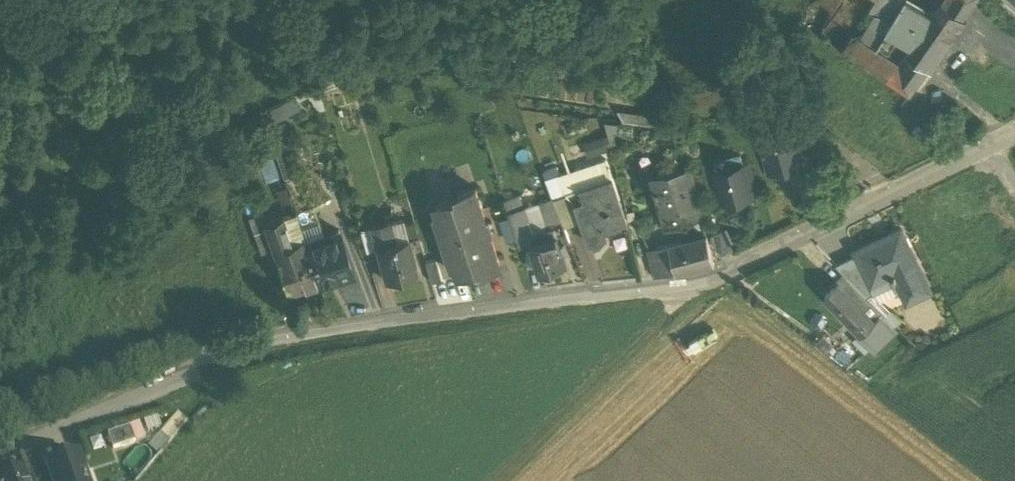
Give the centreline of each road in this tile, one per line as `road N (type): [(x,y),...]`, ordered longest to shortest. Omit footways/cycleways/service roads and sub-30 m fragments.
road 1 (residential): [(0,449),(217,359),(426,321),(706,287),(1014,136)]
road 2 (track): [(500,480),(675,309),(679,290)]

